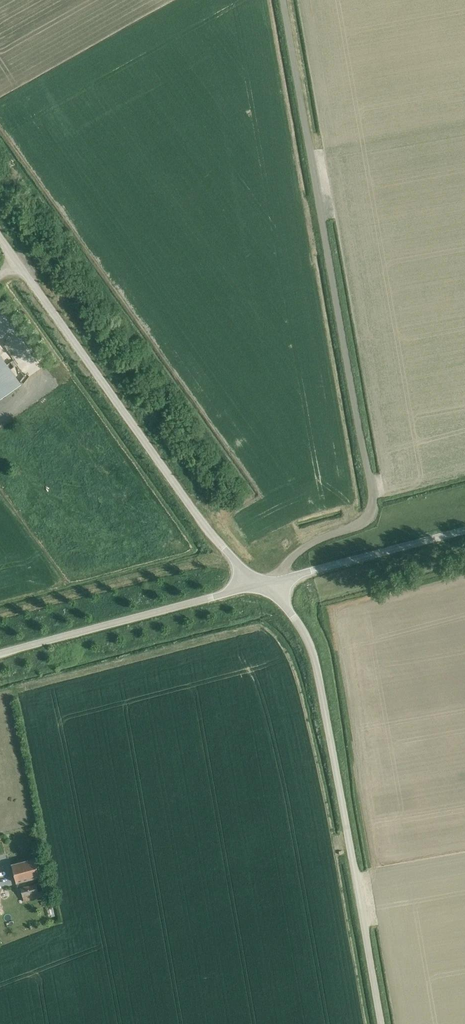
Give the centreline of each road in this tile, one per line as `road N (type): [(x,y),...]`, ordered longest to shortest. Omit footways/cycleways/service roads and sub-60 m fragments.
road 1 (unclassified): [(283,0),(370,501),(366,515),(311,543),(275,582)]
road 2 (unclassified): [(381,1023),(314,655),(275,582)]
road 3 (unclassified): [(250,588),(0,238)]
road 4 (unclassified): [(0,654),(250,588)]
road 5 (unclassified): [(275,582),(464,531)]

